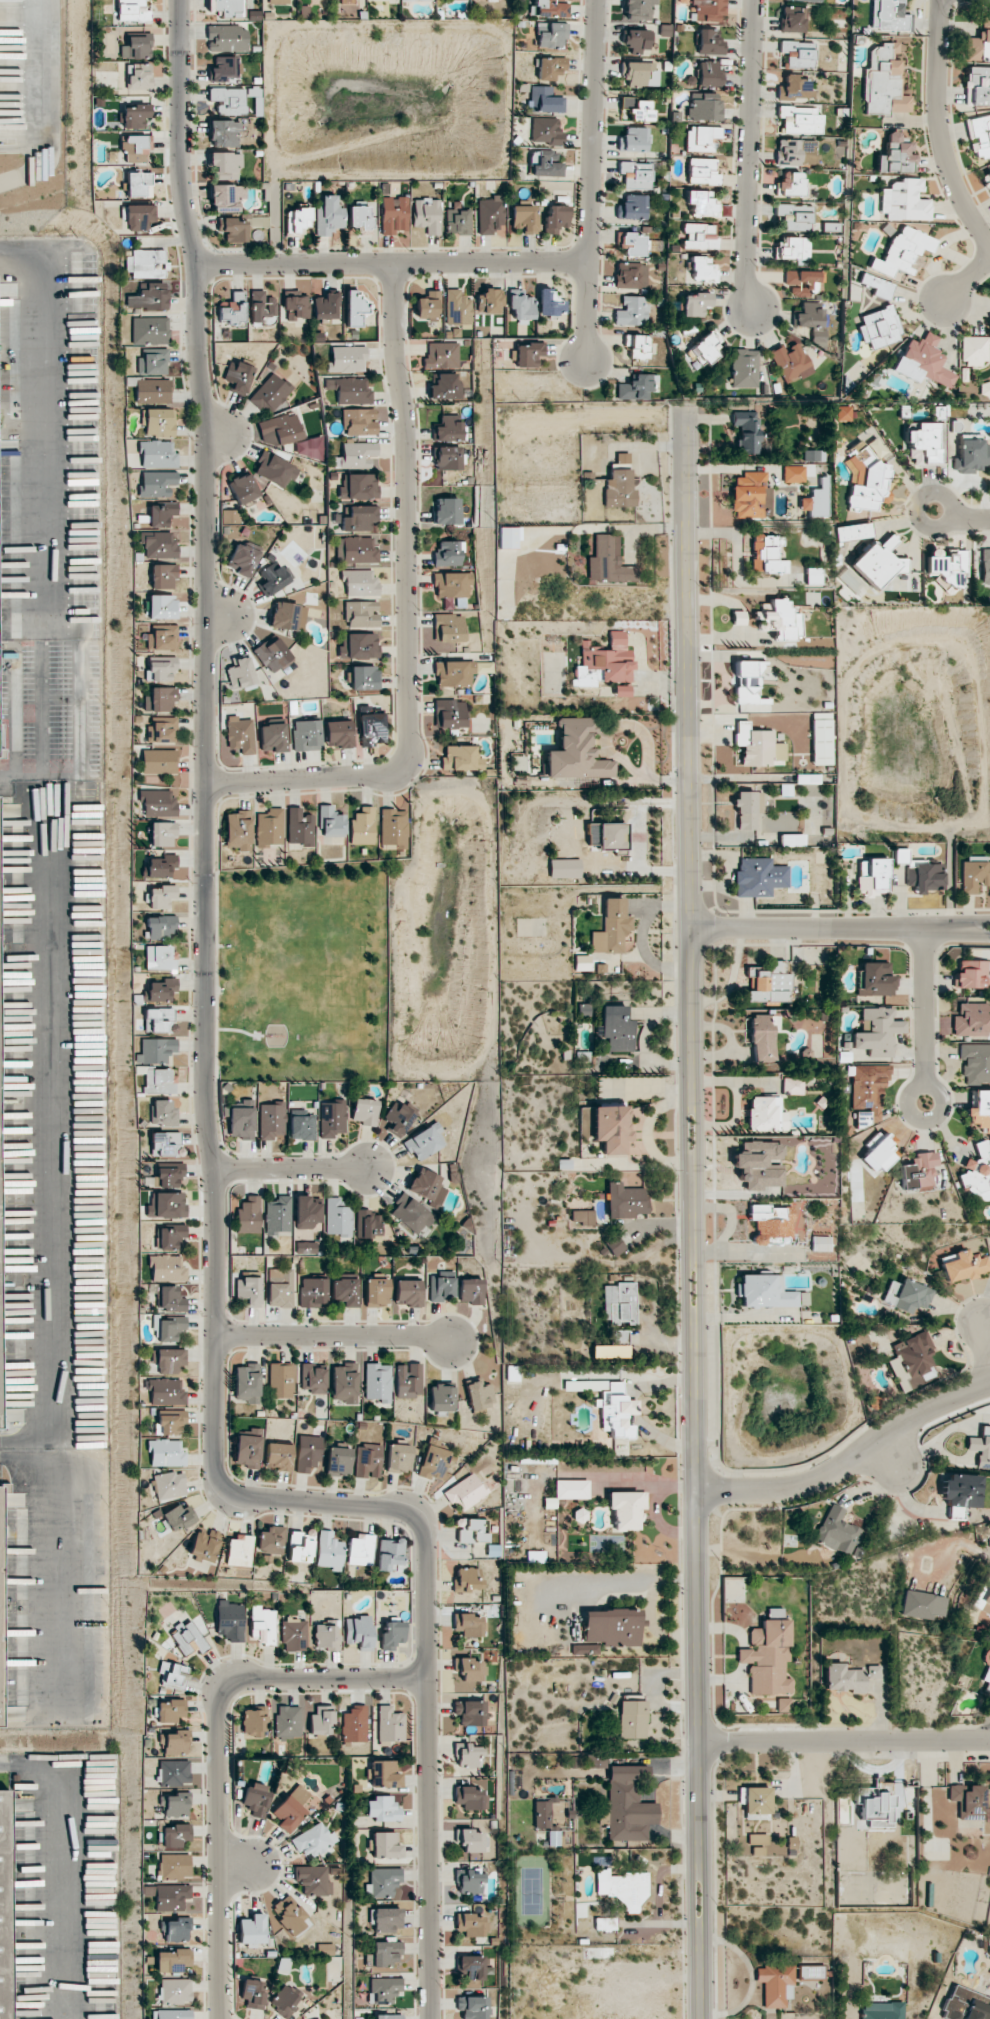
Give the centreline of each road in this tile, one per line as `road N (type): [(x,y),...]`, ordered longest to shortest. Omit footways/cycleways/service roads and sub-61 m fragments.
road 1 (residential): [(179,0),(181,171),(206,430),(203,1089),(212,1170),(213,1475),(221,1492)]
road 2 (tertiary): [(701,2018),(689,930)]
road 3 (residential): [(222,2018),(219,1701),(230,1680),(245,1673),(426,1672)]
road 4 (residential): [(689,930),(685,402)]
road 5 (residential): [(429,2018),(423,1534),(416,1515)]
road 6 (residential): [(393,264),(408,429),(400,765)]
road 7 (residential): [(590,264),(194,265)]
road 8 (residential): [(595,0),(585,365)]
road 9 (residential): [(696,1492),(823,1479),(922,1400),(989,1376)]
road 10 (residential): [(753,0),(744,269),(750,313)]
road 11 (residential): [(699,1742),(989,1741)]
road 12 (tertiary): [(689,930),(960,930)]
road 13 (residential): [(989,246),(951,180),(941,143),(939,0)]
road 14 (residential): [(214,1335),(450,1338)]
road 15 (residential): [(203,784),(379,776),(400,765)]
road 16 (residential): [(221,1492),(416,1515)]
road 17 (residential): [(925,1104),(926,929)]
road 18 (residential): [(212,1170),(369,1169)]

